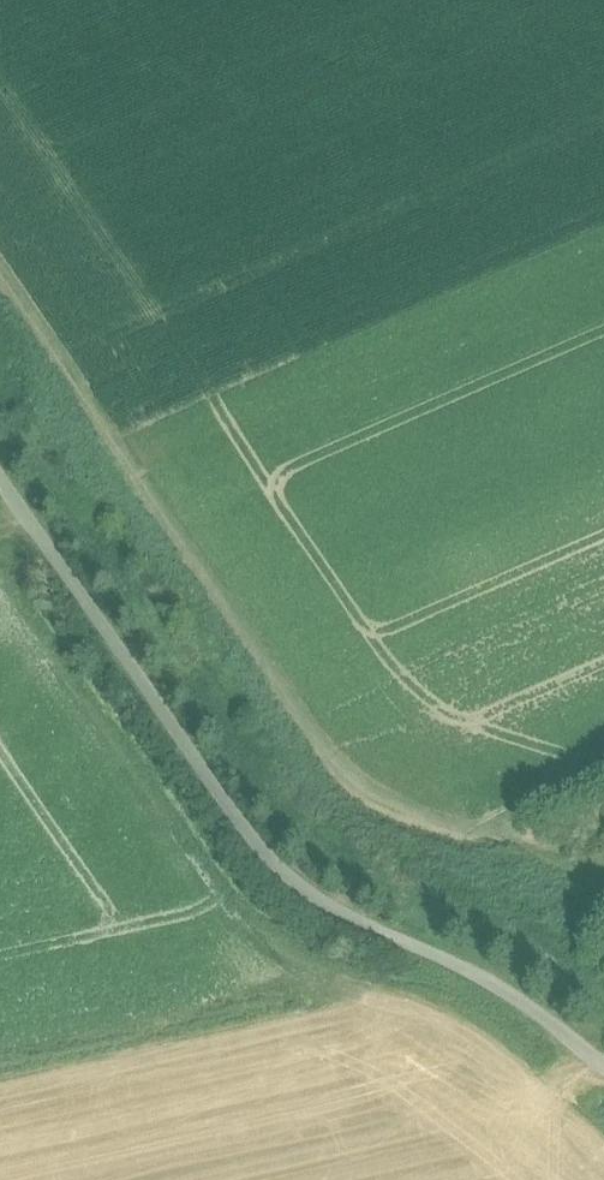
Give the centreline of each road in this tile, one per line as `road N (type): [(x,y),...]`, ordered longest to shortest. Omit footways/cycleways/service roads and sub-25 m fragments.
road 1 (tertiary): [(603,1066),(523,998),(294,886),(239,823),(0,472)]

